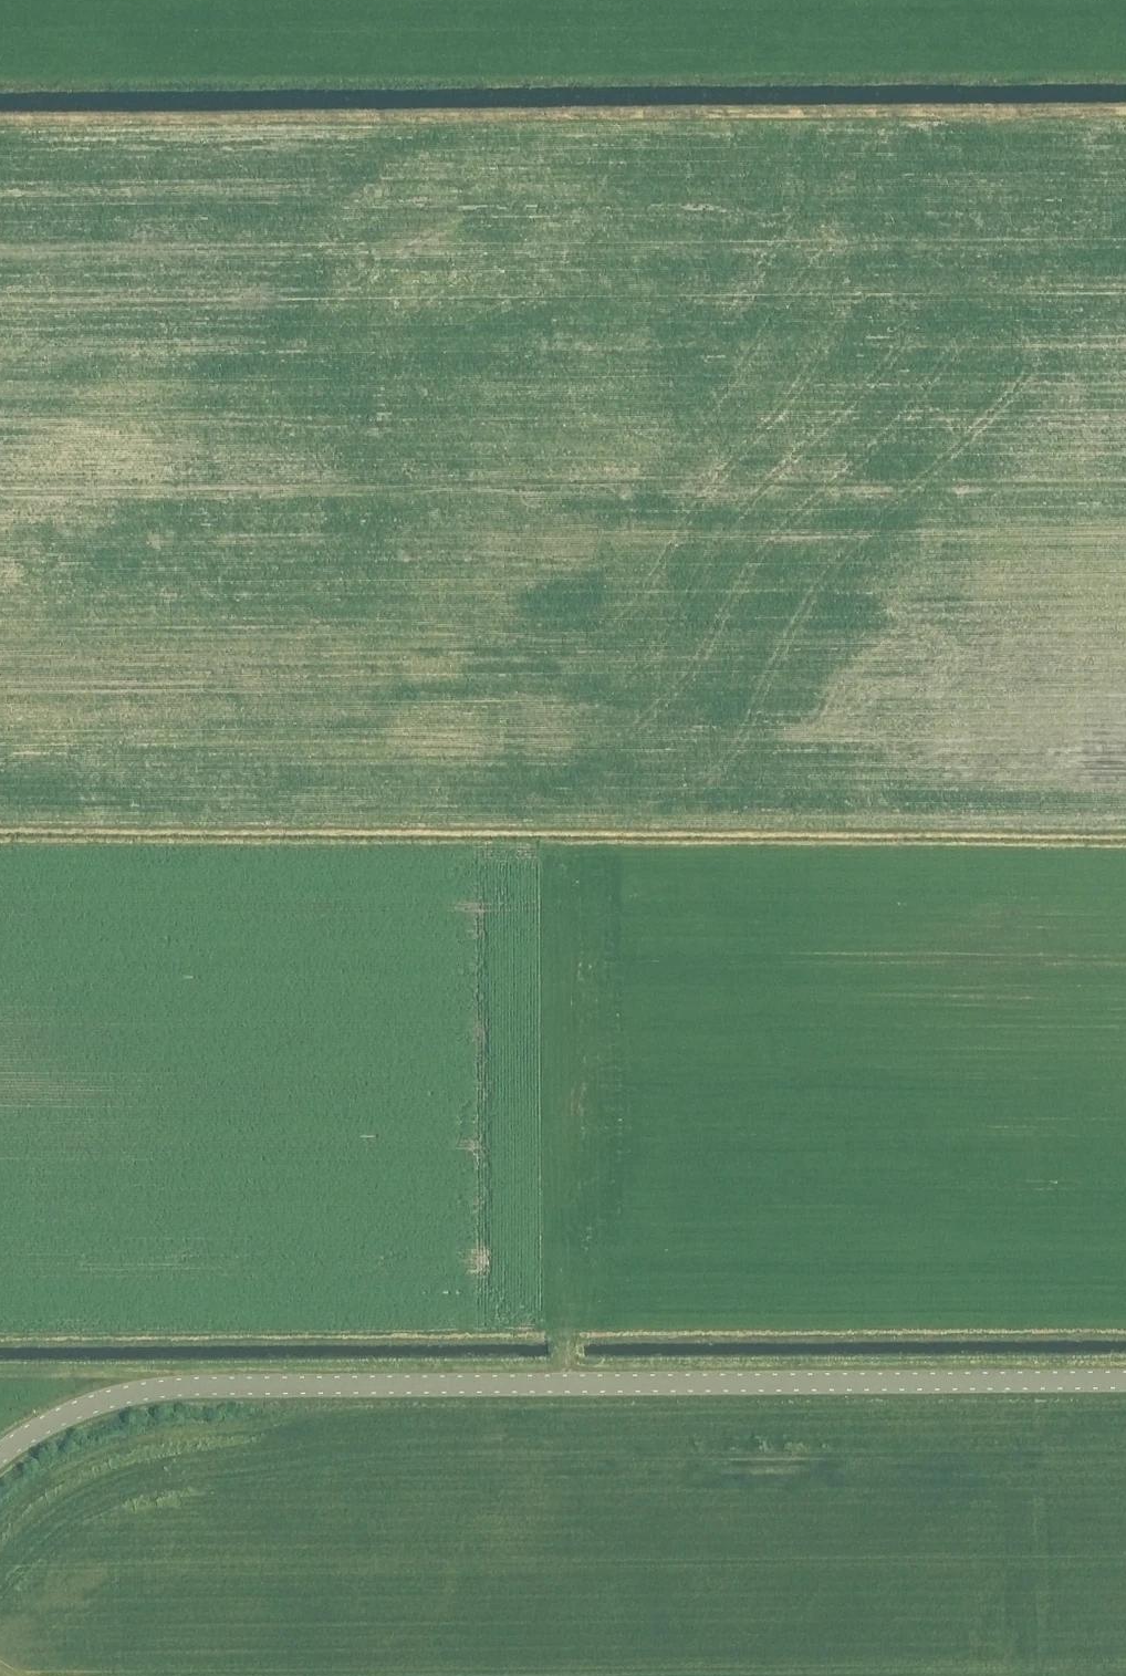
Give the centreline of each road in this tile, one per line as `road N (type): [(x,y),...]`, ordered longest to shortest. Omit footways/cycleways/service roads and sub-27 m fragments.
road 1 (unclassified): [(0,1454),(72,1411),(201,1390),(1125,1383)]

